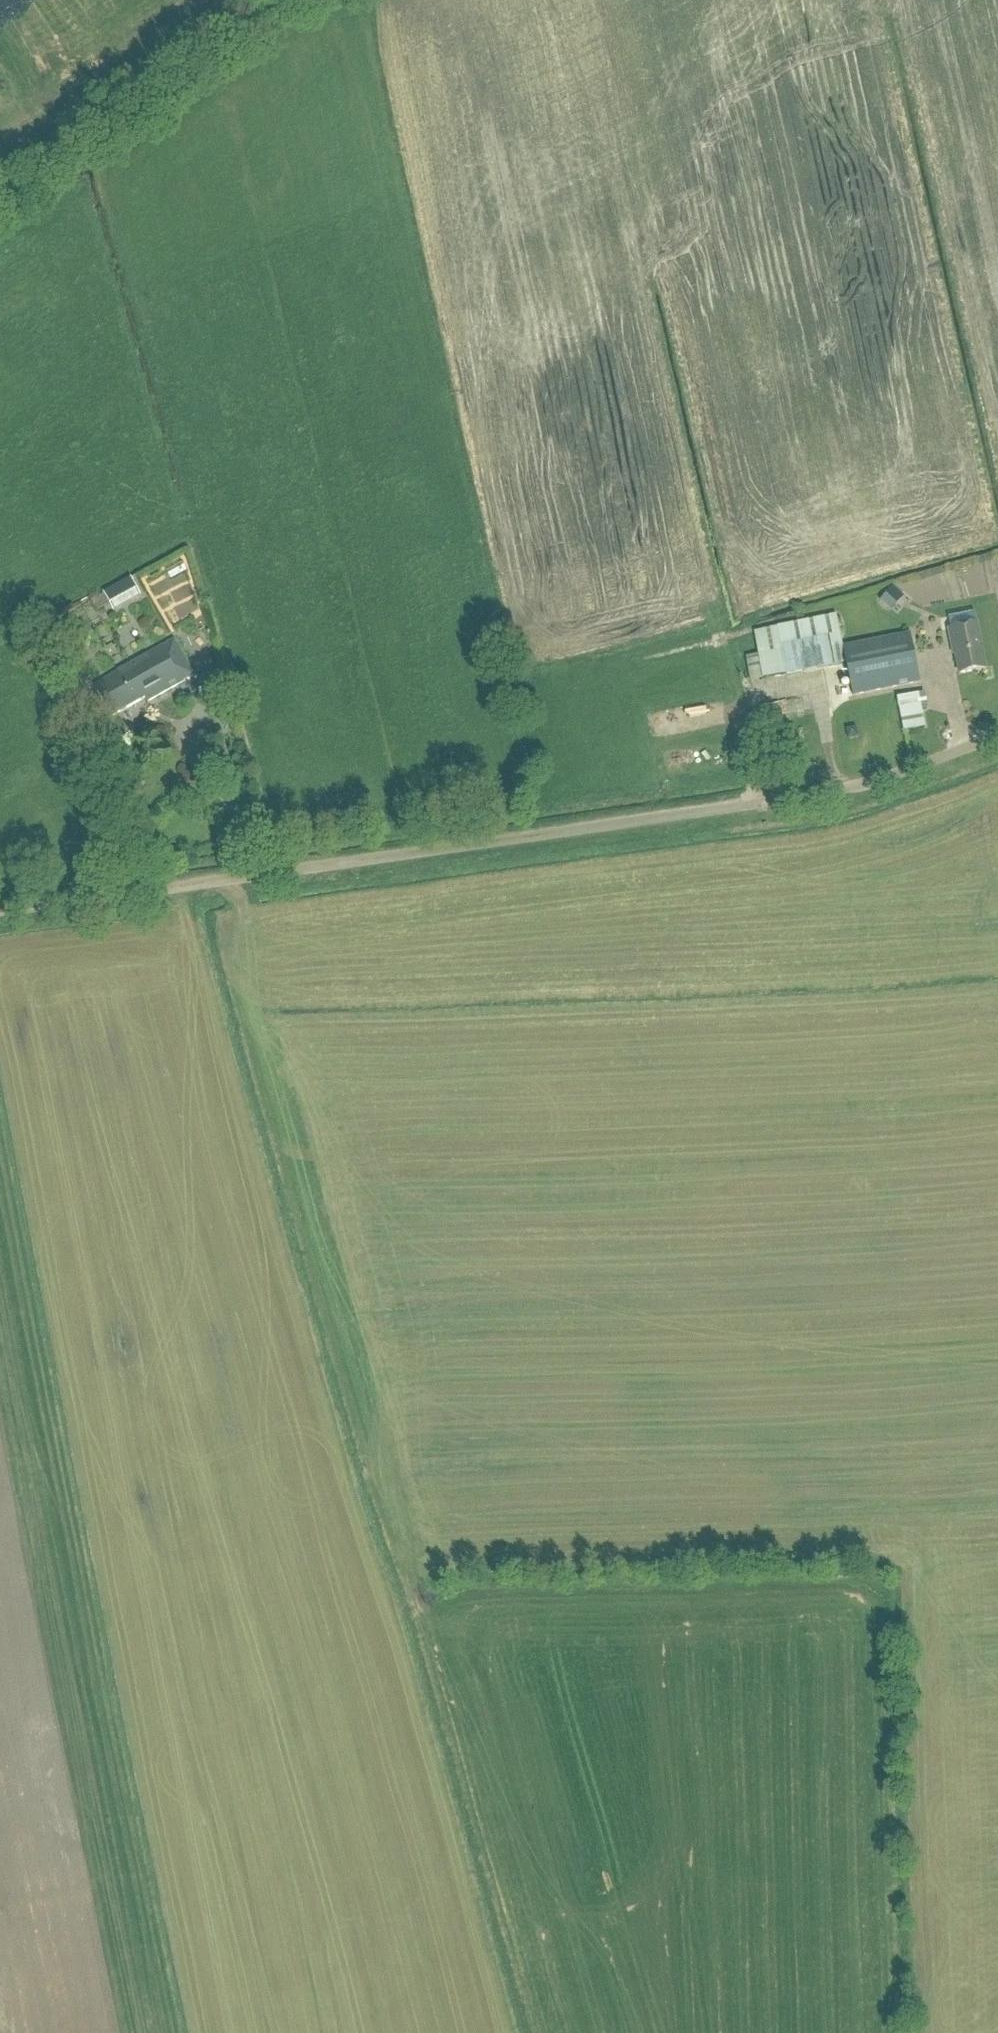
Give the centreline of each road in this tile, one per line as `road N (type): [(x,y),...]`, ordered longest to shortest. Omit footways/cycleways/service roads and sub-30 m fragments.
road 1 (unclassified): [(0,913),(870,788),(997,742)]

